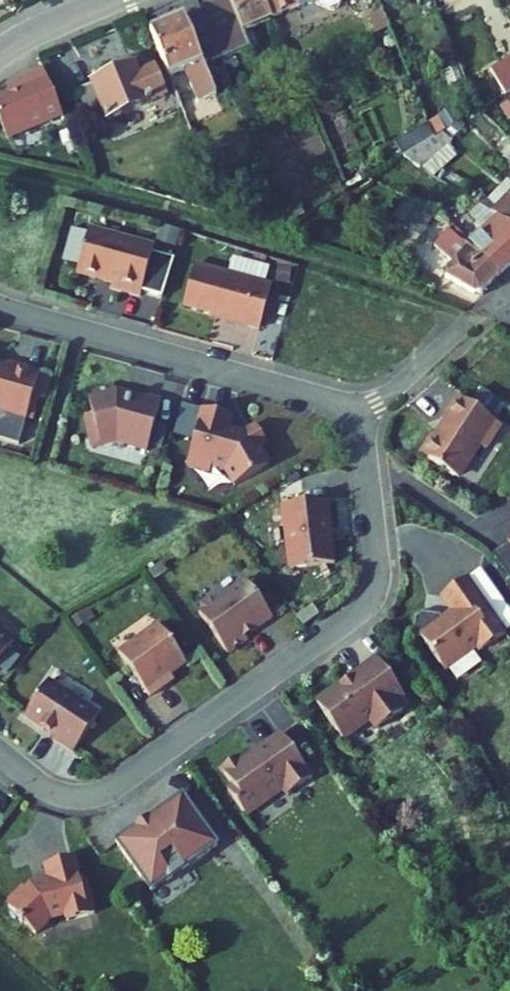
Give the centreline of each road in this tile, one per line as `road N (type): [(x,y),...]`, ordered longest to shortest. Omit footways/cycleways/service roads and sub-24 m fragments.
road 1 (residential): [(0,752),(48,789),(96,794),(360,613),(378,574),(360,411)]
road 2 (residential): [(360,411),(0,308)]
road 3 (residential): [(509,285),(391,394),(360,411)]
road 4 (tertiary): [(0,53),(108,0)]

